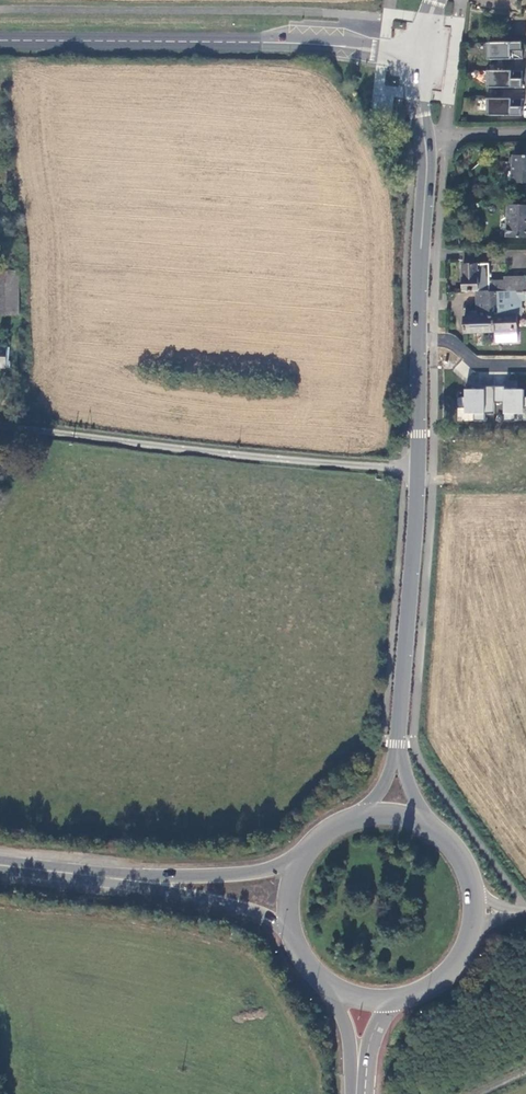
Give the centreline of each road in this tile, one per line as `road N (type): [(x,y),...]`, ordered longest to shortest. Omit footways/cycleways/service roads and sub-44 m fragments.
road 1 (track): [(388,467),(0,423)]
road 2 (tertiary): [(372,49),(0,41)]
road 3 (secondary): [(418,469),(425,136)]
road 4 (secondary): [(399,744),(418,469)]
road 5 (trunk): [(301,854),(236,874),(108,877)]
road 6 (trunk): [(108,877),(250,909),(289,935)]

